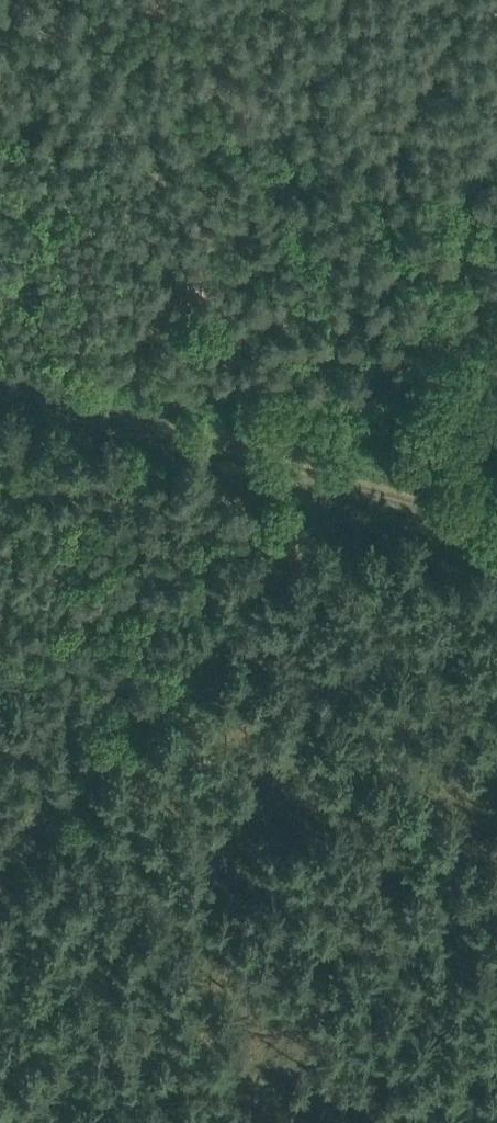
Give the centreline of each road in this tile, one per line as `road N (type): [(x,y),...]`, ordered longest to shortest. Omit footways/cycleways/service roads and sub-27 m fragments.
road 1 (track): [(333,472),(0,854)]
road 2 (track): [(333,472),(0,378)]
road 3 (track): [(496,517),(333,472)]

